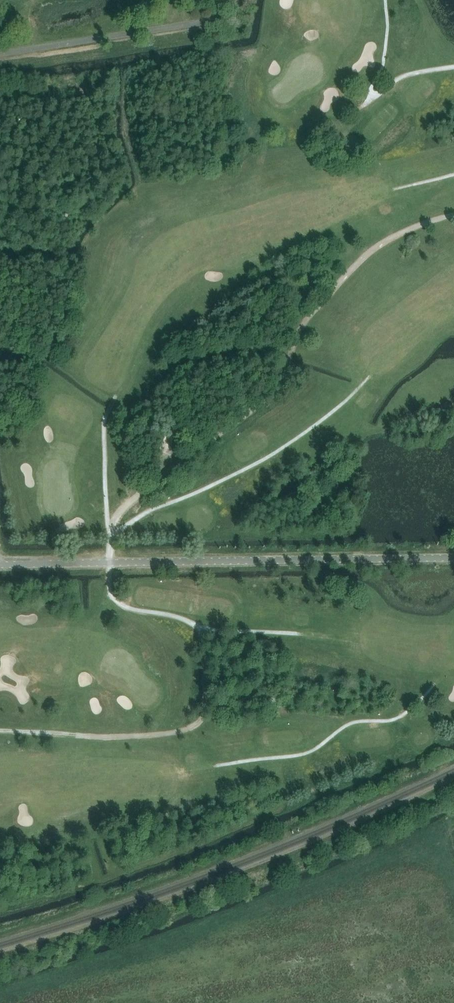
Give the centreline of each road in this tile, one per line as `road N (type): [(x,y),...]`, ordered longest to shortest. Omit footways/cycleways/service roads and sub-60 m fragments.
road 1 (track): [(0,731),(137,737),(181,732),(201,720),(201,630),(116,600),(114,522),(266,398),(308,319),(356,265),(392,239),(453,215)]
road 2 (unclassified): [(0,566),(453,559)]
road 3 (track): [(370,376),(265,459),(110,537),(104,423),(115,396)]
road 4 (track): [(217,766),(309,752),(351,723),(399,717),(434,684)]

